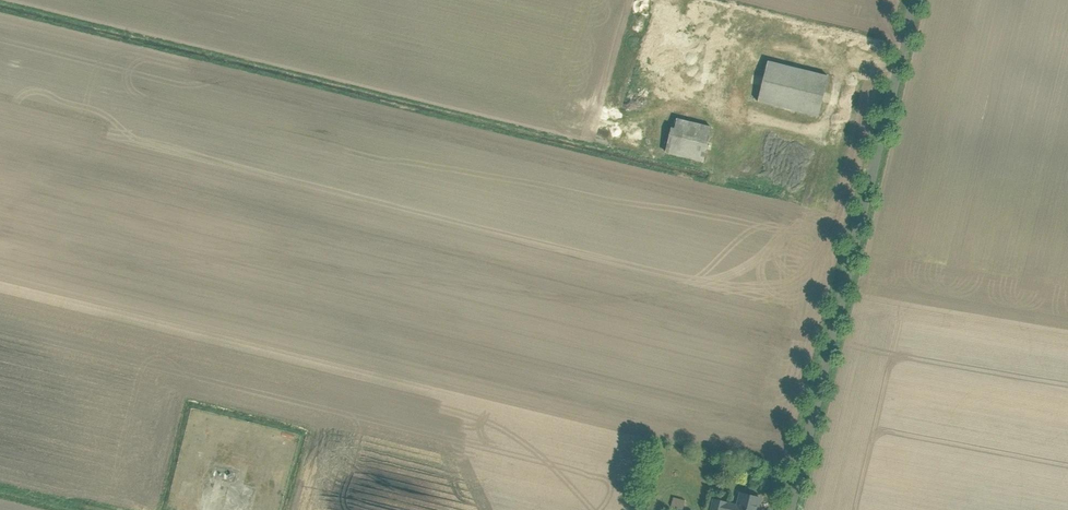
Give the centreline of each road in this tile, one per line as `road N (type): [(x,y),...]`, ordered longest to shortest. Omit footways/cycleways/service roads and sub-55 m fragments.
road 1 (unclassified): [(907,0),(781,509)]

